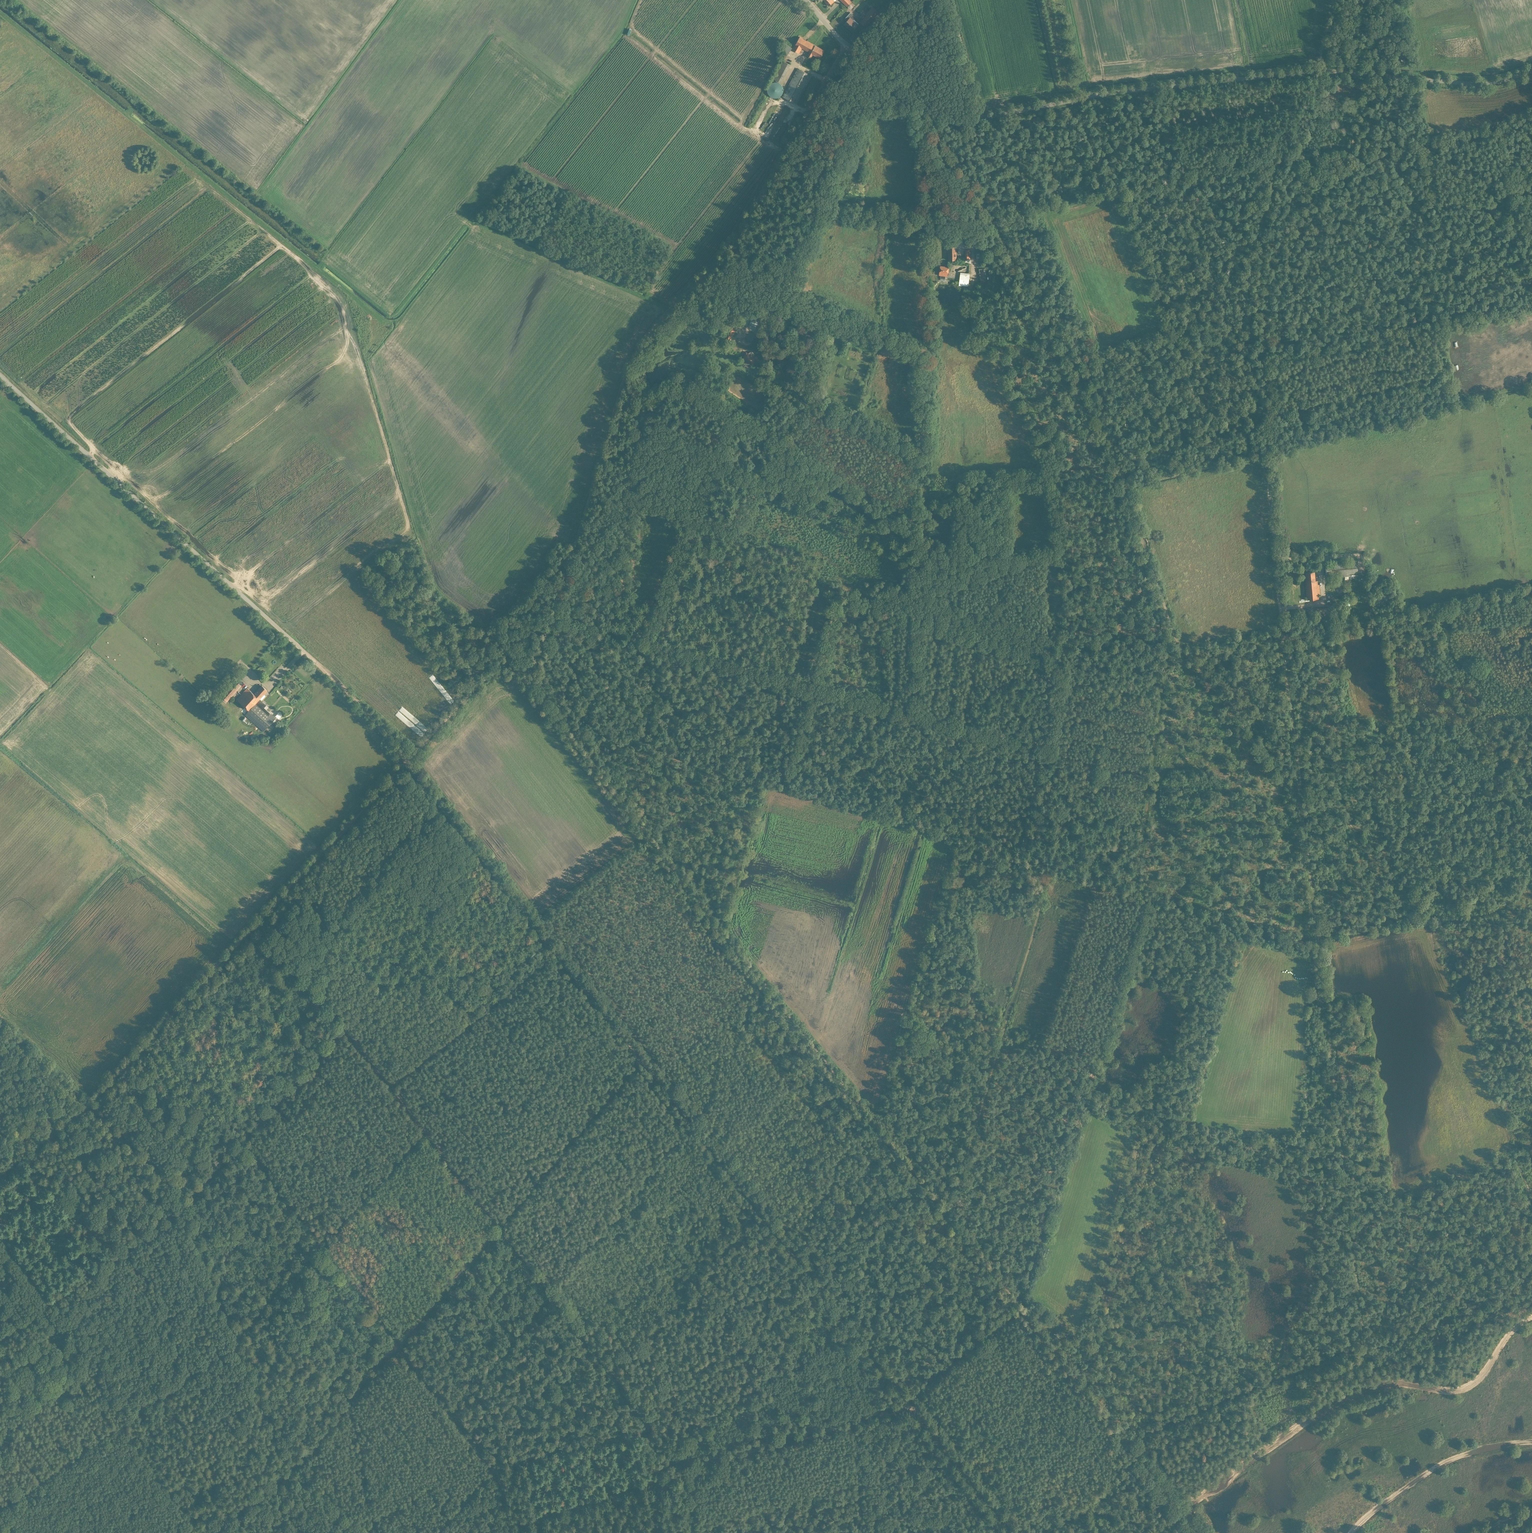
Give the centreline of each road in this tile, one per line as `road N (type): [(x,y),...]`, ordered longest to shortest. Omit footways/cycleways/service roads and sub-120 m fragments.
road 1 (track): [(845,44),(719,259),(635,353),(535,657),(498,672),(459,703),(407,758)]
road 2 (track): [(1298,793),(1368,1346),(1127,1440)]
road 3 (track): [(457,823),(436,841),(539,967),(597,1061),(679,1169),(714,1193),(845,1353)]
road 4 (track): [(557,725),(948,1209)]
road 5 (track): [(390,1083),(609,1364),(647,1420),(658,1474),(700,1463),(691,1532)]
road 6 (track): [(936,115),(935,128),(1095,400),(1181,646)]
road 7 (unclassified): [(1279,621),(1259,415),(1254,235),(1267,167),(1298,130),(1316,70)]
road 8 (track): [(866,1344),(558,953)]
road 9 (track): [(407,758),(90,1105)]
road 10 (track): [(558,953),(390,1083),(347,1031),(247,1139)]
road 11 (track): [(1182,1508),(1356,1392),(1385,1382),(1455,1391),(1477,1382),(1531,1316)]
road 12 (track): [(1343,823),(1423,922),(1531,1192)]
road 13 (unclassified): [(305,653),(0,376)]
road 14 (track): [(493,1466),(247,1139)]
road 15 (track): [(799,686),(771,785),(557,725),(512,666)]
road 16 (track): [(866,1344),(493,1466)]
road 17 (unclassified): [(936,115),(969,120),(1086,97),(1316,70)]
road 18 (track): [(1298,793),(1343,823),(1523,841),(1531,861)]
road 19 (track): [(1531,592),(1281,642)]
road 20 (track): [(558,953),(407,758)]
road 21 (track): [(182,1209),(0,1339)]
road 22 (unclassified): [(1316,70),(1468,83),(1531,70)]
road 23 (track): [(1353,1532),(1439,1464),(1531,1442)]
road 24 (track): [(1181,646),(1298,793)]
road 25 (track): [(1019,1532),(909,1397)]
road 26 (track): [(1127,1440),(1024,1309)]
road 27 (track): [(1281,642),(1298,793)]
road 28 (track): [(407,758),(305,653)]
road 29 (track): [(1024,1309),(909,1397)]
road 30 (track): [(182,1209),(168,1175),(90,1105)]
road 31 (track): [(347,1031),(246,932)]
road 32 (track): [(1024,1309),(948,1209)]
road 33 (track): [(90,1105),(0,1023)]

